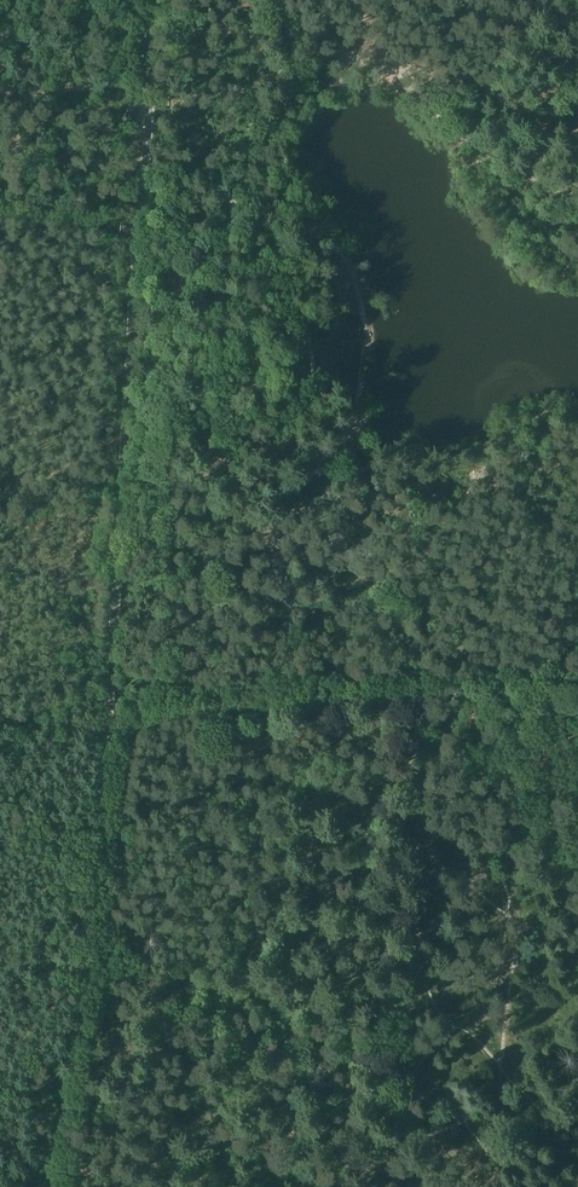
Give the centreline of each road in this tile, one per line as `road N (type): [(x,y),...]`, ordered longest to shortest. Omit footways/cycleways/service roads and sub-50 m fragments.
road 1 (unclassified): [(158,0),(108,719)]
road 2 (unclassified): [(58,1186),(108,719)]
road 3 (track): [(164,230),(149,531),(169,561)]
road 4 (track): [(393,853),(361,1185)]
road 5 (track): [(223,228),(0,226)]
road 6 (track): [(427,691),(408,785),(398,791),(393,853)]
road 7 (track): [(169,561),(155,619),(135,654),(140,714)]

